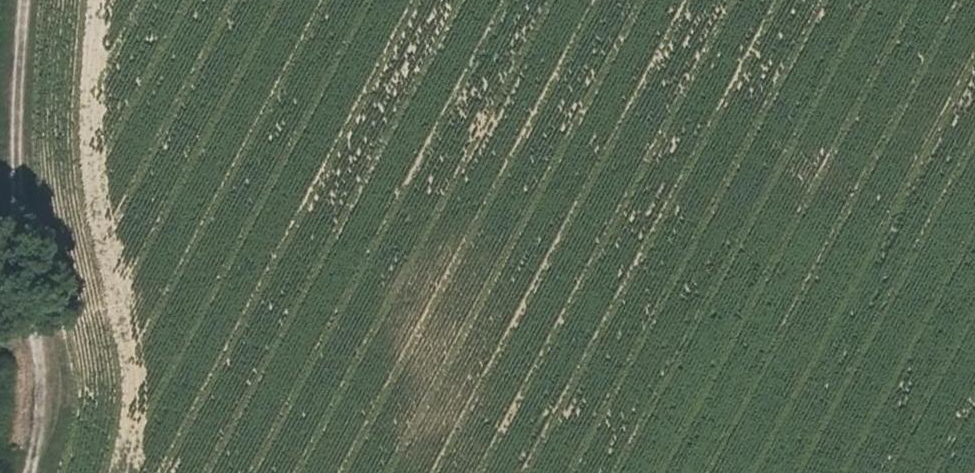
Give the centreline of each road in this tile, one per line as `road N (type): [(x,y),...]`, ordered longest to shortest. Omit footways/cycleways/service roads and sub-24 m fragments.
road 1 (track): [(30,472),(43,409),(12,201),(20,0)]

